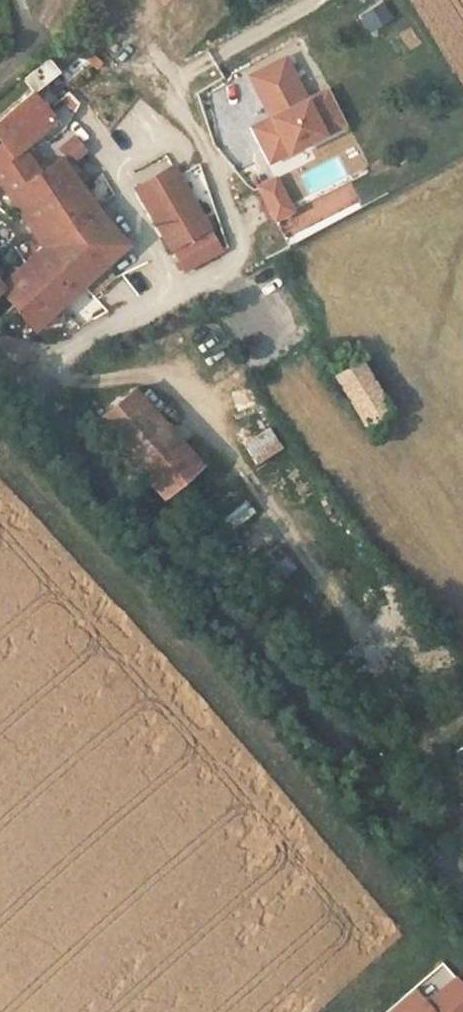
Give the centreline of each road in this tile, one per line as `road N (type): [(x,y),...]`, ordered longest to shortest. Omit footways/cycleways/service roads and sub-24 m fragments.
road 1 (unclassified): [(462,910),(0,375)]

